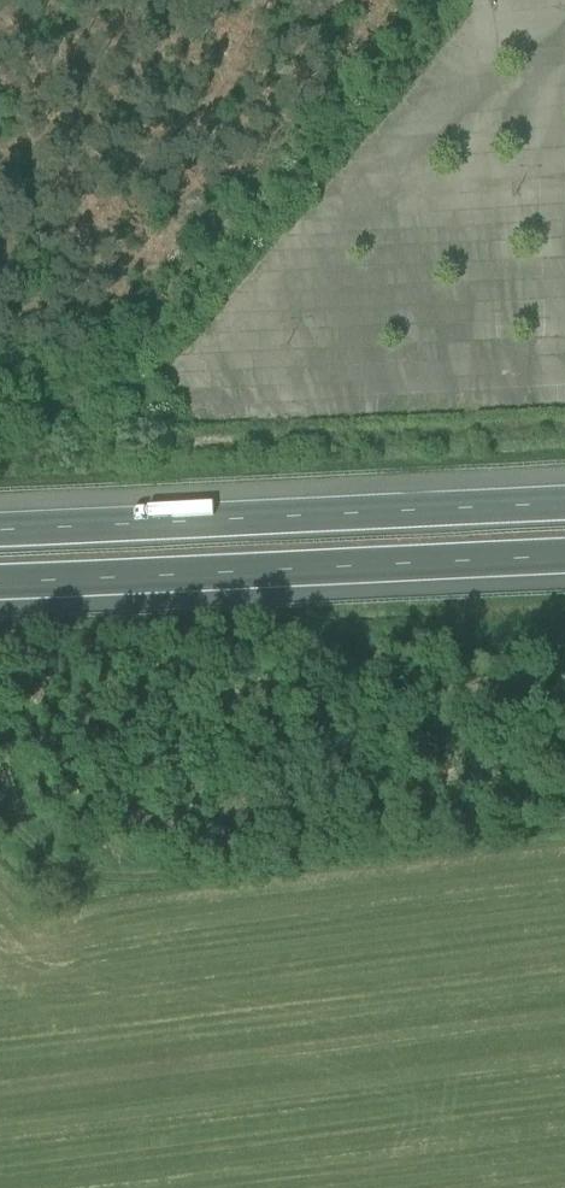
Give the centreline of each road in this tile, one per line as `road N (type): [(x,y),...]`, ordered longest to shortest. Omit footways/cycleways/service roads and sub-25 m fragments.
road 1 (track): [(0,830),(31,865),(63,881),(564,827)]
road 2 (motorway): [(0,588),(564,568)]
road 3 (motorway): [(564,501),(0,518)]

